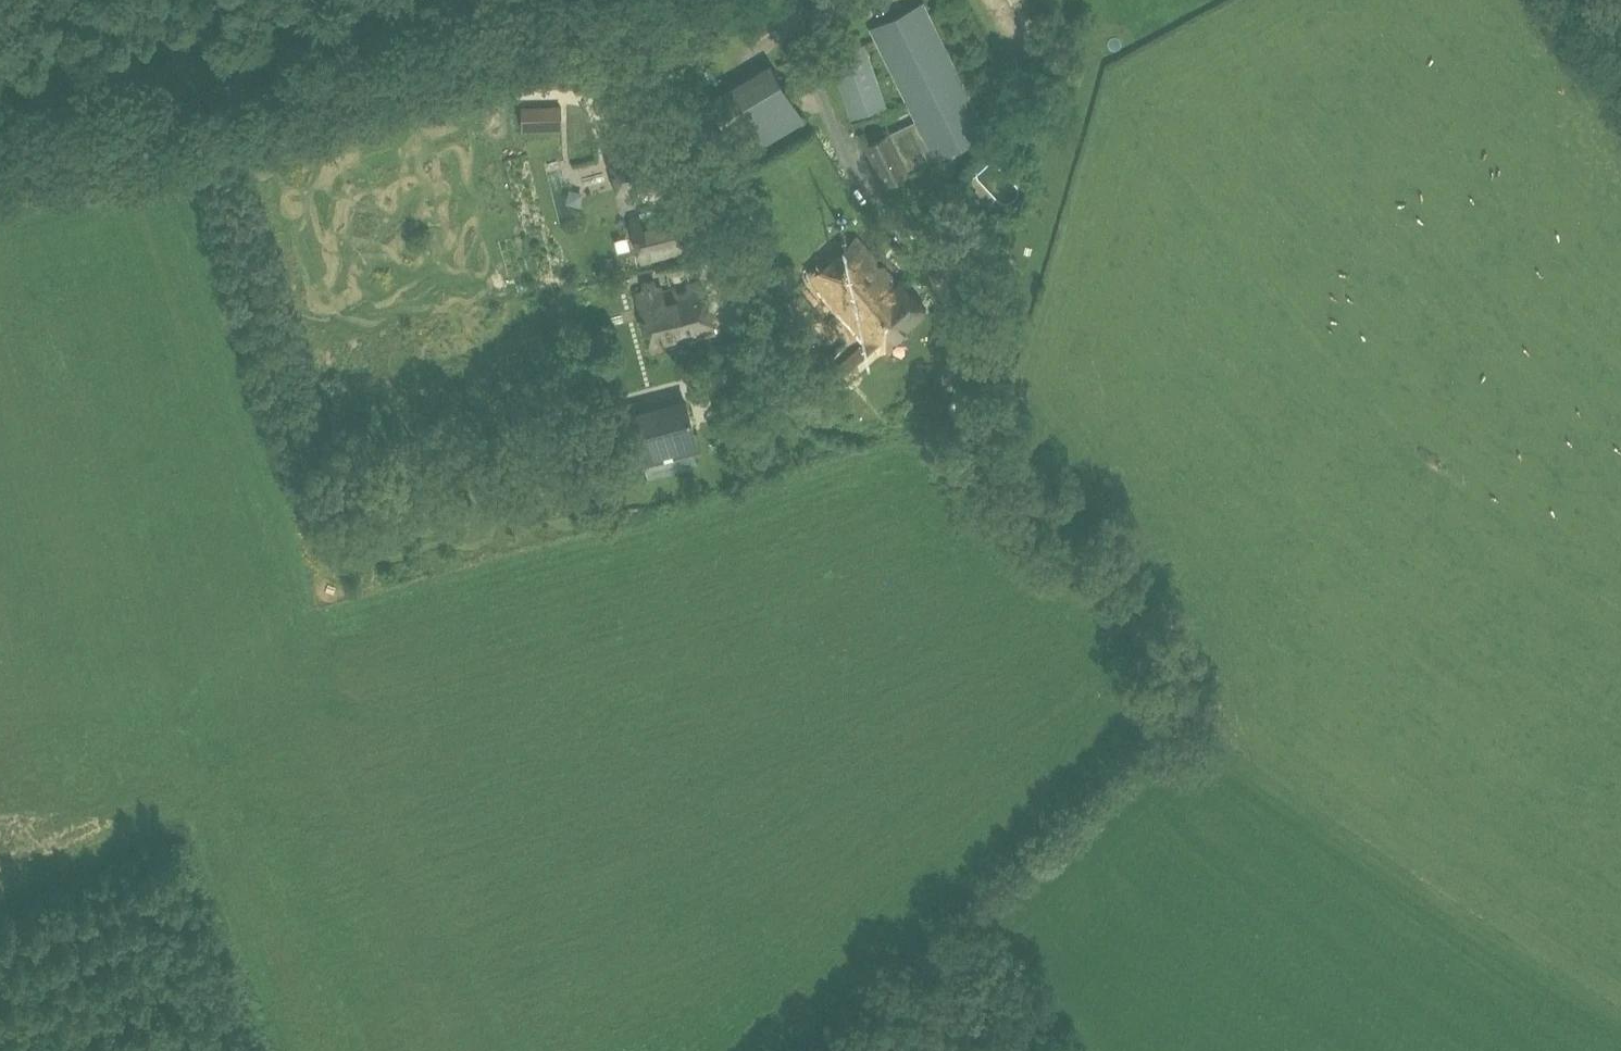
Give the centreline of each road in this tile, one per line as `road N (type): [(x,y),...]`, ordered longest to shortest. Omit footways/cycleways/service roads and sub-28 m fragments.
road 1 (track): [(207,98),(421,45)]

